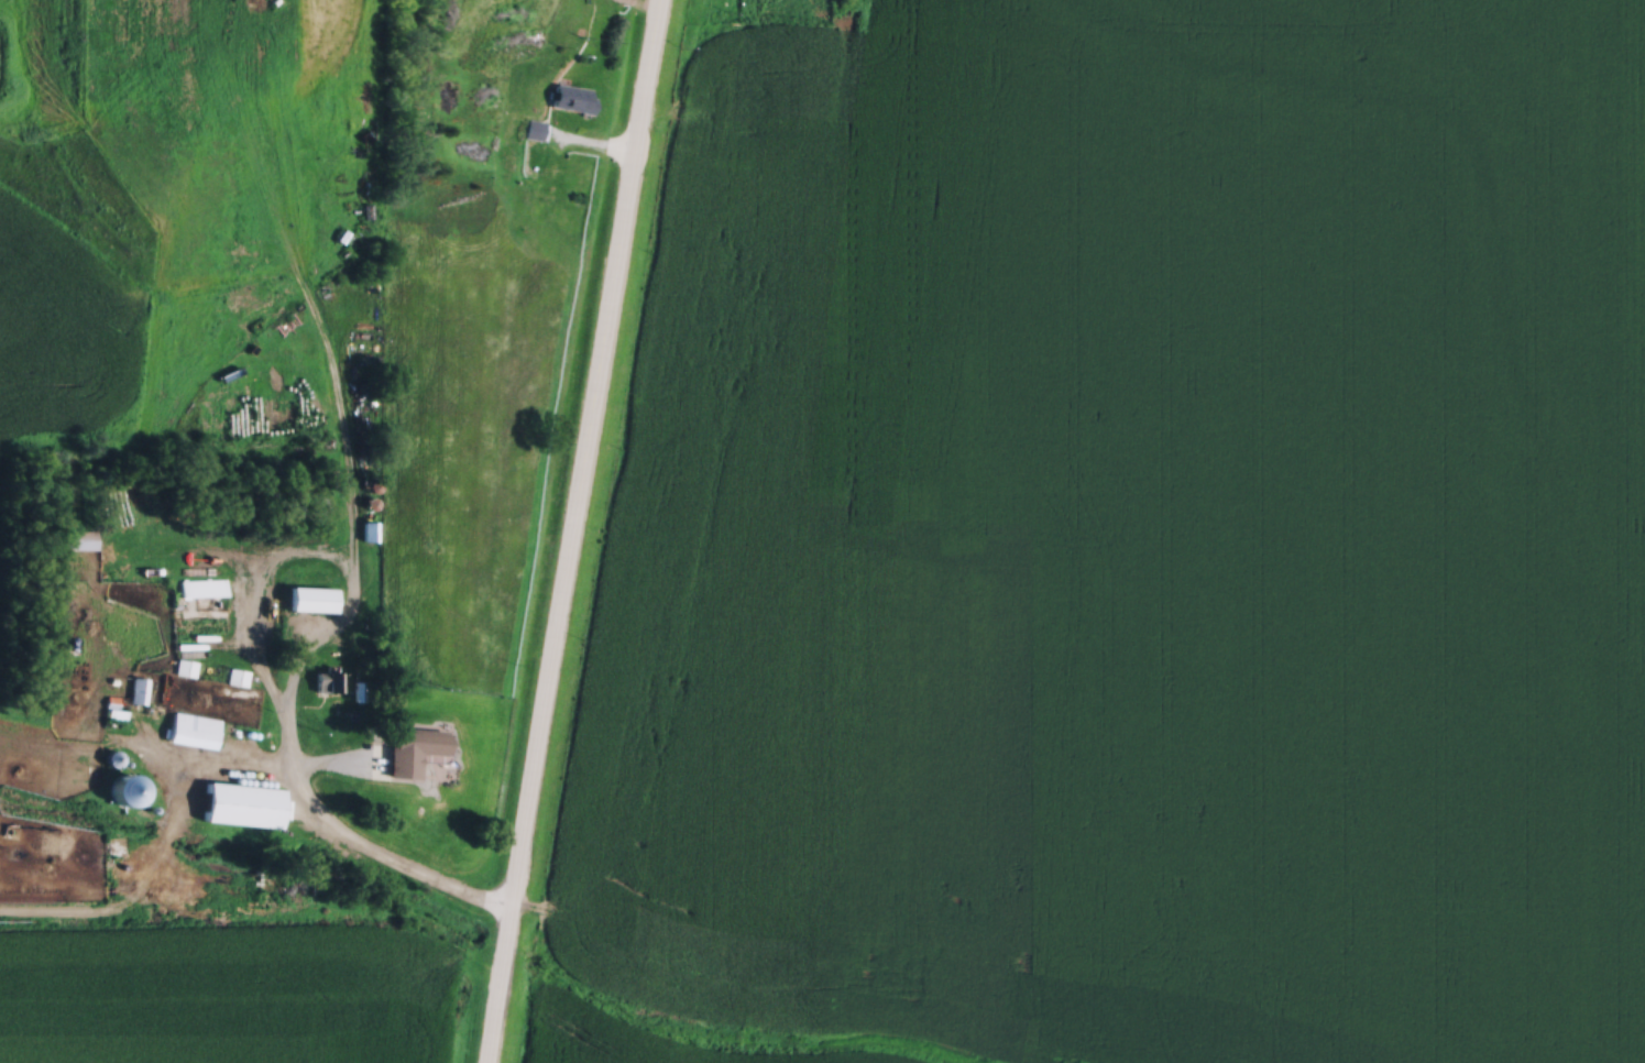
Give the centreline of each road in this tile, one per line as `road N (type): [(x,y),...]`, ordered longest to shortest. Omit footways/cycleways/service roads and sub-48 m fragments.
road 1 (tertiary): [(659,0),(489,1062)]

